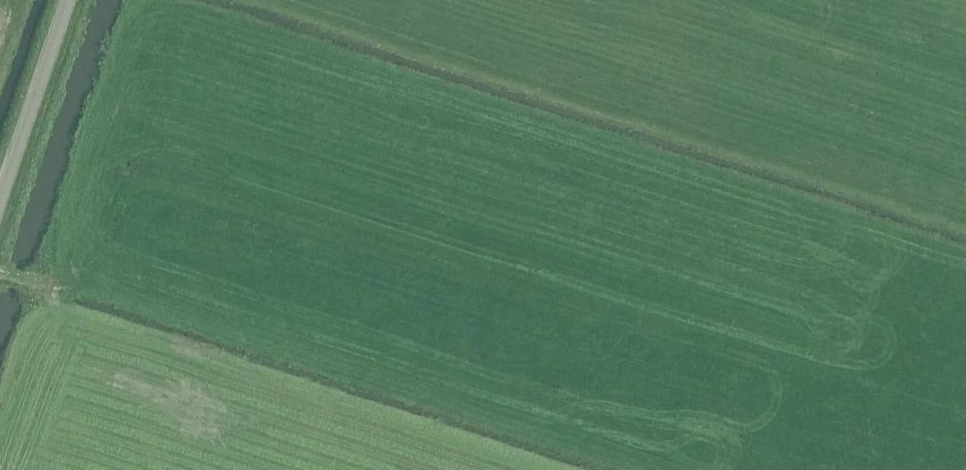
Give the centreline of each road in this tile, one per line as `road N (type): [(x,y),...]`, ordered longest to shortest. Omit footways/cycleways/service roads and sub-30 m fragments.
road 1 (unclassified): [(0,184),(62,0)]

